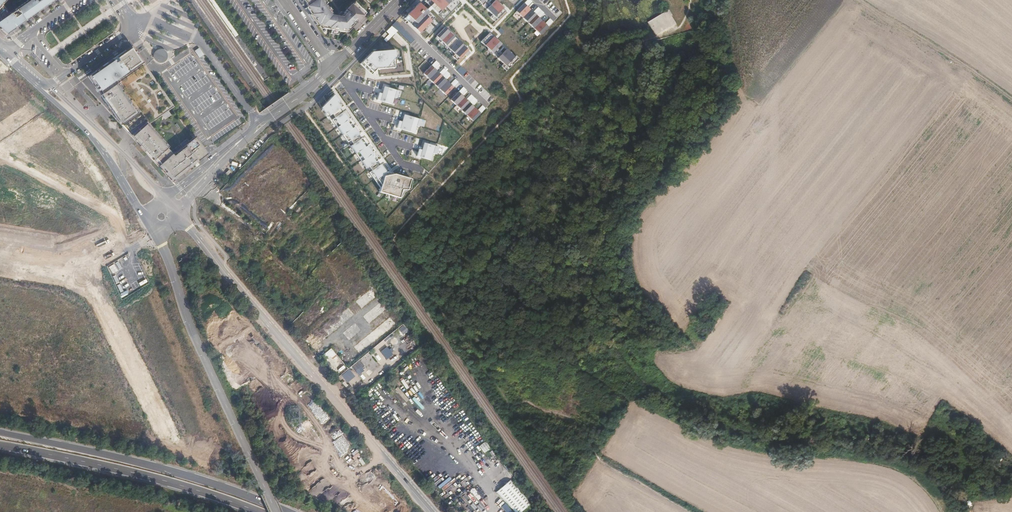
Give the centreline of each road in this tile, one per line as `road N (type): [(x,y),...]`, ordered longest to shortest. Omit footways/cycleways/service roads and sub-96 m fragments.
road 1 (track): [(699,511),(523,424),(393,238)]
road 2 (secondary): [(430,511),(177,211)]
road 3 (secondary): [(151,228),(275,511)]
road 4 (motorway): [(287,511),(171,471),(0,433)]
road 5 (motorway): [(0,445),(182,485),(259,511)]
road 6 (track): [(584,0),(577,35),(592,54),(679,30),(690,0)]
road 7 (track): [(859,0),(1011,97)]
road 8 (secondary): [(41,90),(95,141),(151,228)]
road 9 (unknown): [(88,277),(166,435)]
road 10 (secondary): [(166,198),(50,85)]
road 11 (unknown): [(0,261),(88,277),(137,229)]
road 12 (residential): [(50,85),(127,33),(131,24),(112,0)]
road 13 (residential): [(177,211),(258,123)]

